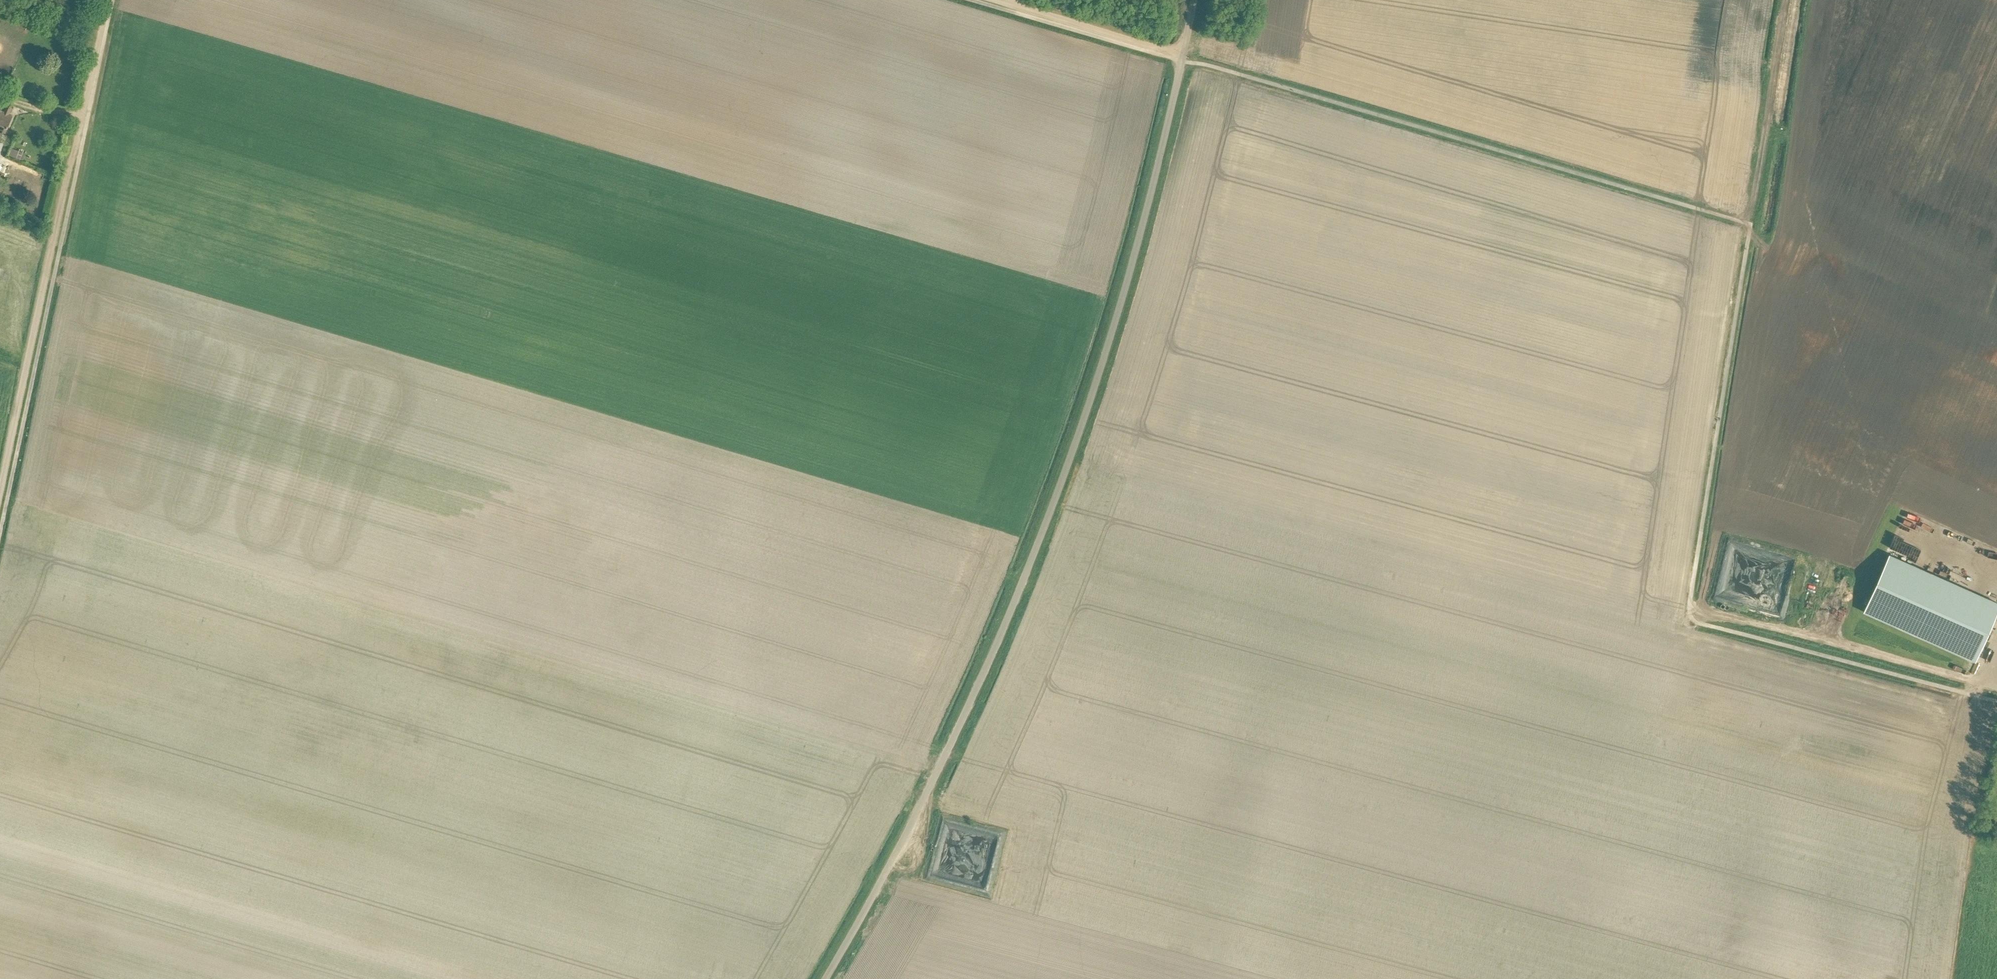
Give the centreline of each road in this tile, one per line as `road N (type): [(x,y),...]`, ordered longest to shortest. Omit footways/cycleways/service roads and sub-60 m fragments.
road 1 (unclassified): [(817,978),(944,747),(1056,480),(1135,240),(1194,0)]
road 2 (track): [(0,492),(108,0)]
road 3 (track): [(990,0),(1183,56)]

